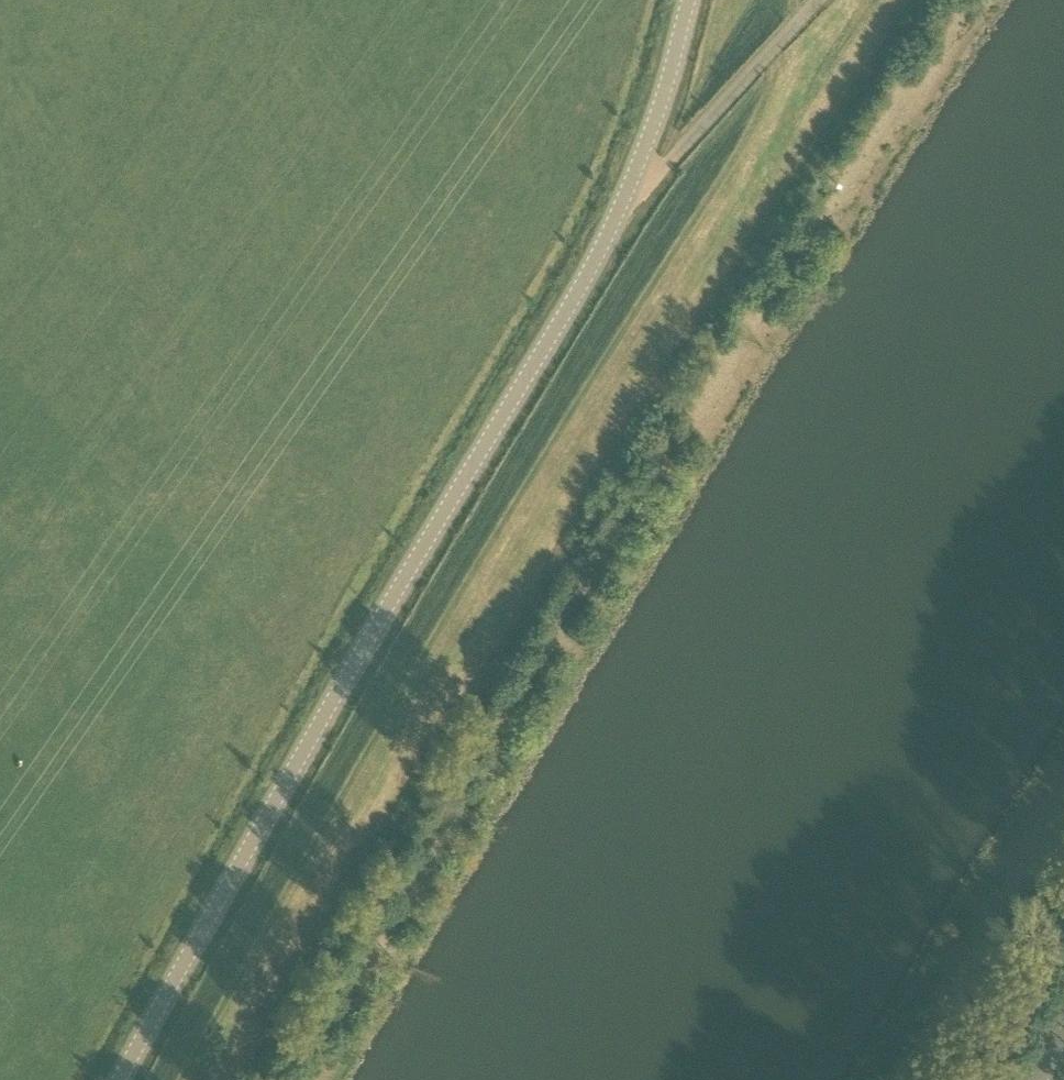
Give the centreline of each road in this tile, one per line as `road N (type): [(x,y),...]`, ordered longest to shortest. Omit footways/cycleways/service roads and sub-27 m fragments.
road 1 (residential): [(119,1079),(629,199),(693,0)]

